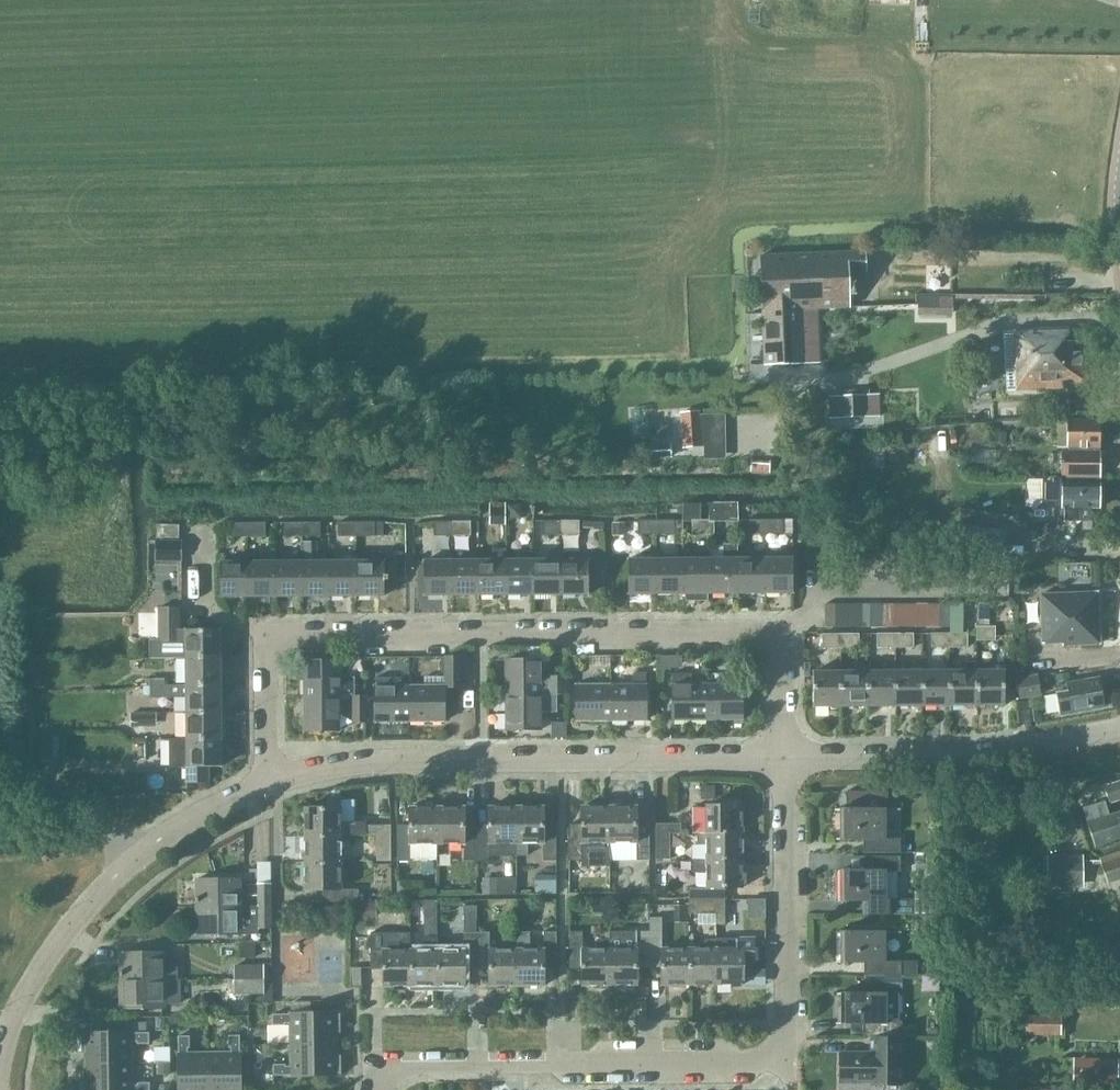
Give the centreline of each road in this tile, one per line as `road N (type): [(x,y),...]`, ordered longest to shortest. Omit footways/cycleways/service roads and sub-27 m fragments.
road 1 (residential): [(785,759),(787,632),(264,634),(263,746),(273,777)]
road 2 (residential): [(273,777),(302,767),(482,756),(785,759)]
road 3 (residential): [(383,1089),(410,1068),(784,1059)]
road 4 (residential): [(785,759),(986,756),(1119,729)]
road 5 (residential): [(784,1059),(785,759)]
road 6 (residential): [(0,1070),(14,1024),(52,959),(139,858)]
road 7 (unclassified): [(139,858),(76,794),(0,771)]
road 8 (residential): [(139,858),(273,777)]

